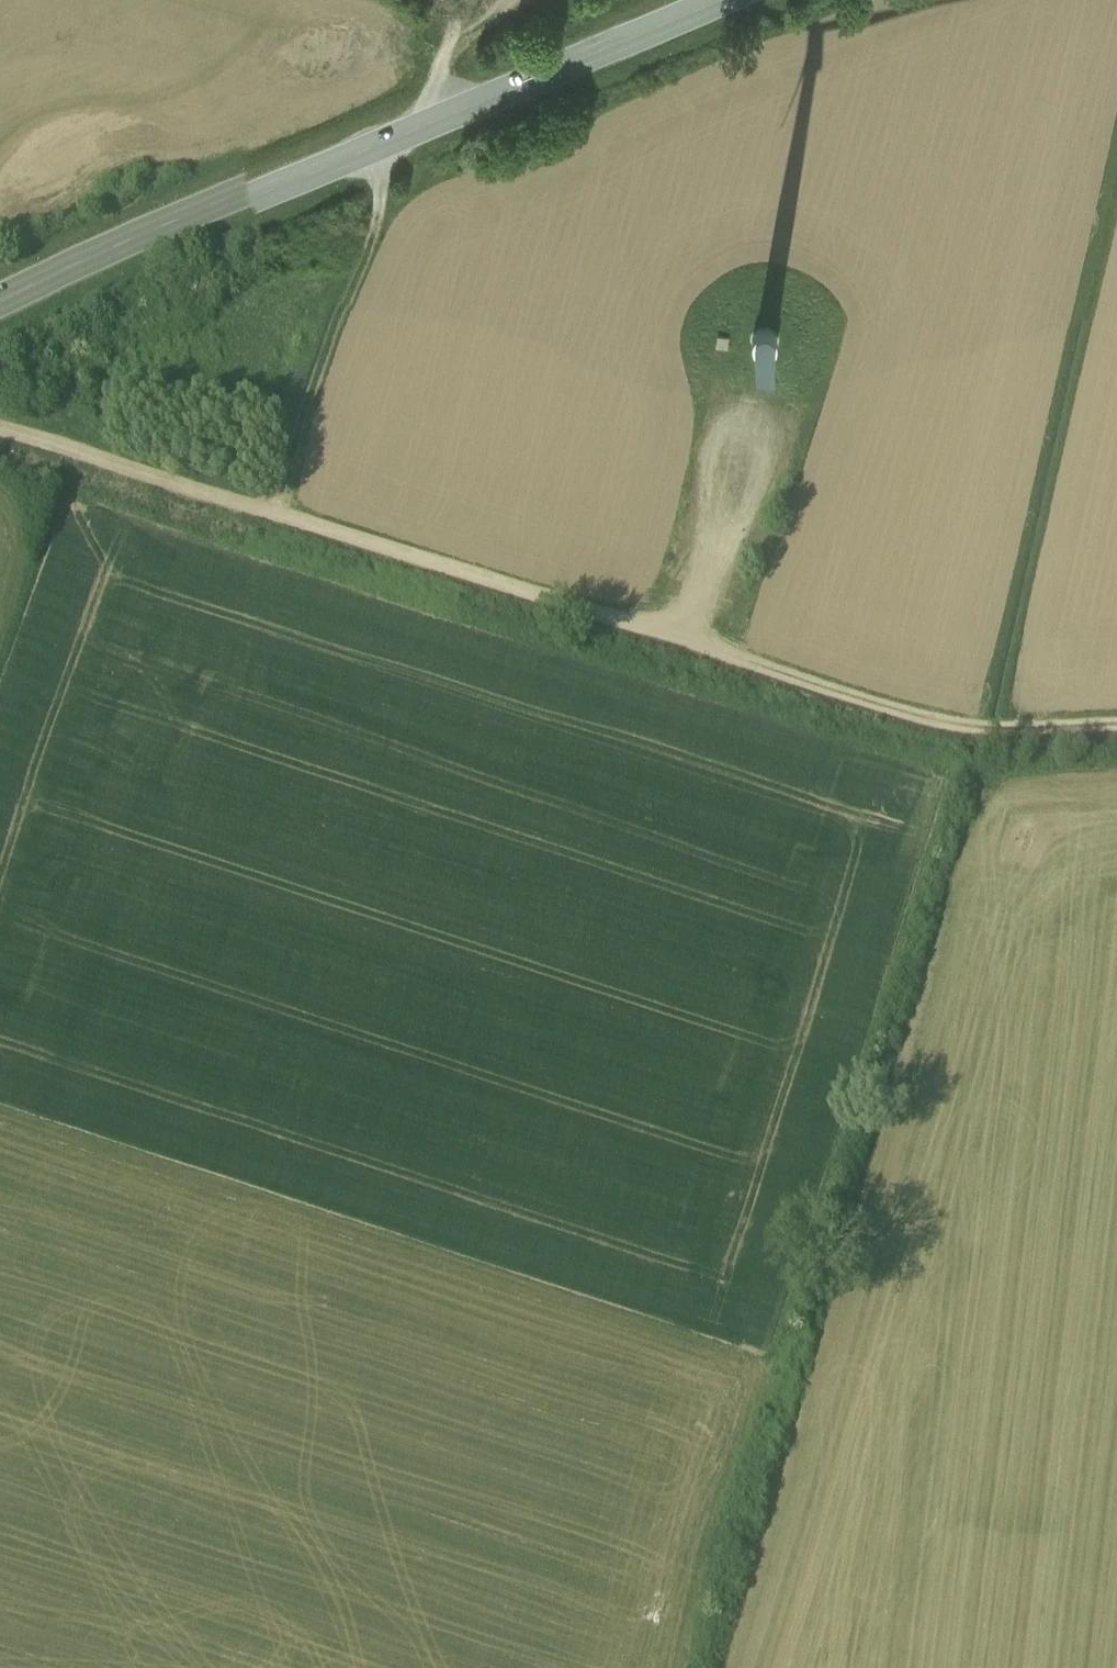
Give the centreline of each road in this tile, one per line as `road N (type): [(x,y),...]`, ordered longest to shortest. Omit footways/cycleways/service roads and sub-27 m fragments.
road 1 (primary): [(0,306),(715,0)]

